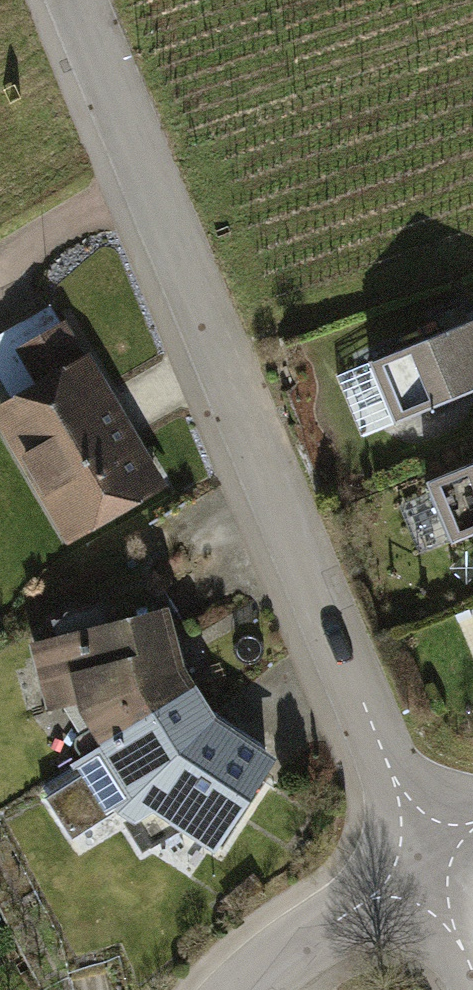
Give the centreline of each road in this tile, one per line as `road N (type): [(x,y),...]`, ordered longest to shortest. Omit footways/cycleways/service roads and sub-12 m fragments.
road 1 (residential): [(416,864),(95,0)]
road 2 (residential): [(250,989),(416,864)]
road 3 (residential): [(472,989),(416,864)]

